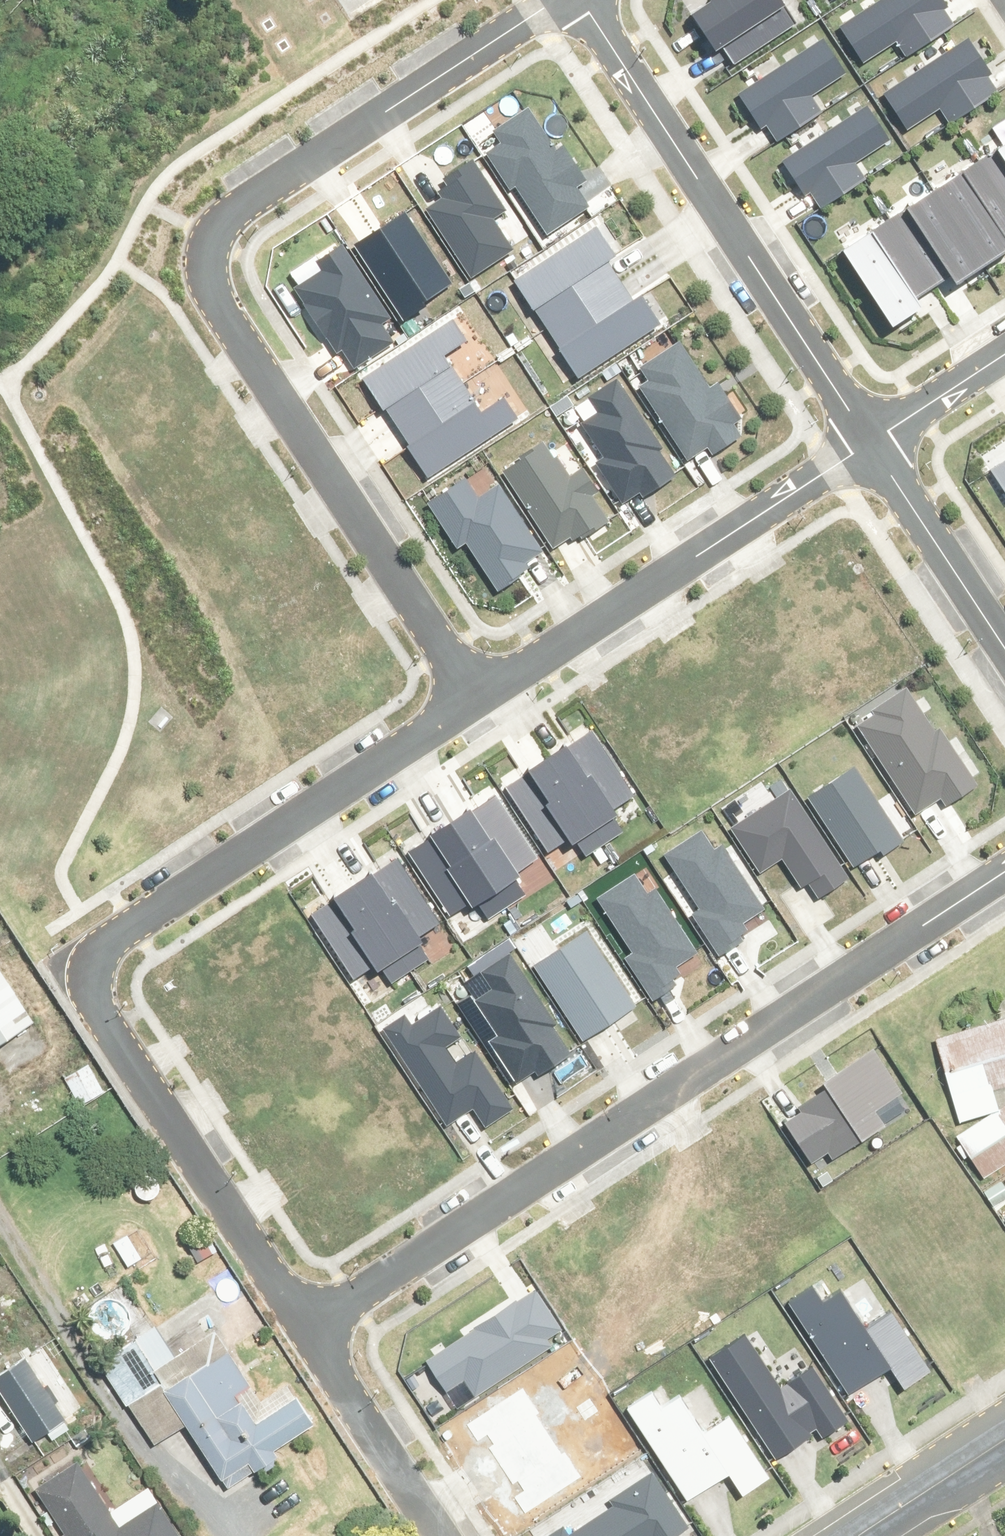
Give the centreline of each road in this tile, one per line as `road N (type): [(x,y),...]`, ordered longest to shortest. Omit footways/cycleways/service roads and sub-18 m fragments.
road 1 (residential): [(470,701),(208,284),(207,263),(228,220),(554,0)]
road 2 (residential): [(470,701),(110,940),(87,966),(96,1007),(305,1330)]
road 3 (residential): [(305,1330),(1004,879)]
road 4 (residential): [(868,443),(580,0)]
road 5 (residential): [(868,443),(470,701)]
road 6 (residential): [(305,1330),(439,1535)]
road 7 (residential): [(1004,646),(868,443)]
road 8 (tertiary): [(854,1535),(1004,1439)]
road 9 (residential): [(1004,354),(868,443)]

